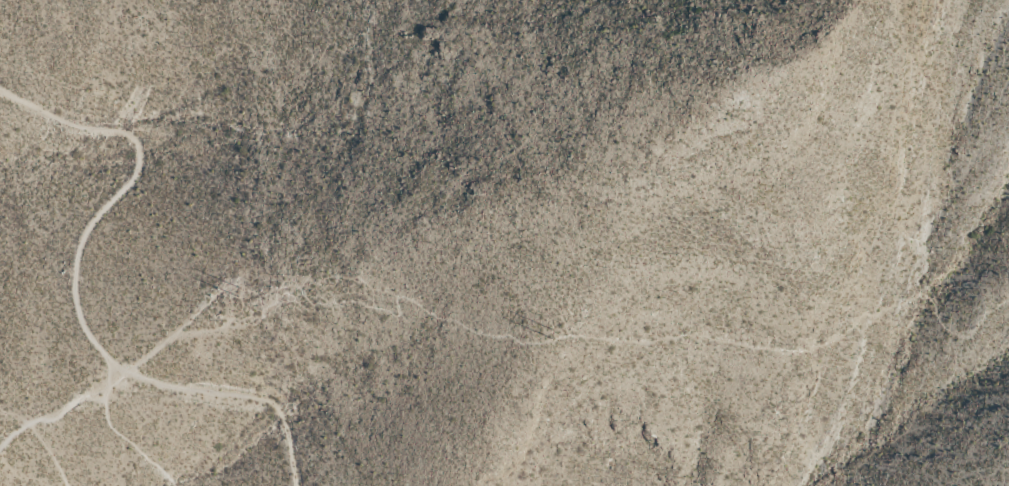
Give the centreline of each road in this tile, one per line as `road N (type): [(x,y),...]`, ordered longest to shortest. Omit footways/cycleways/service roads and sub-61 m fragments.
road 1 (track): [(232,326),(172,333),(119,374),(80,317),(79,276),(89,237),(141,178),(144,153),(128,135),(16,100),(0,87)]
road 2 (track): [(119,374),(279,406),(295,485)]

